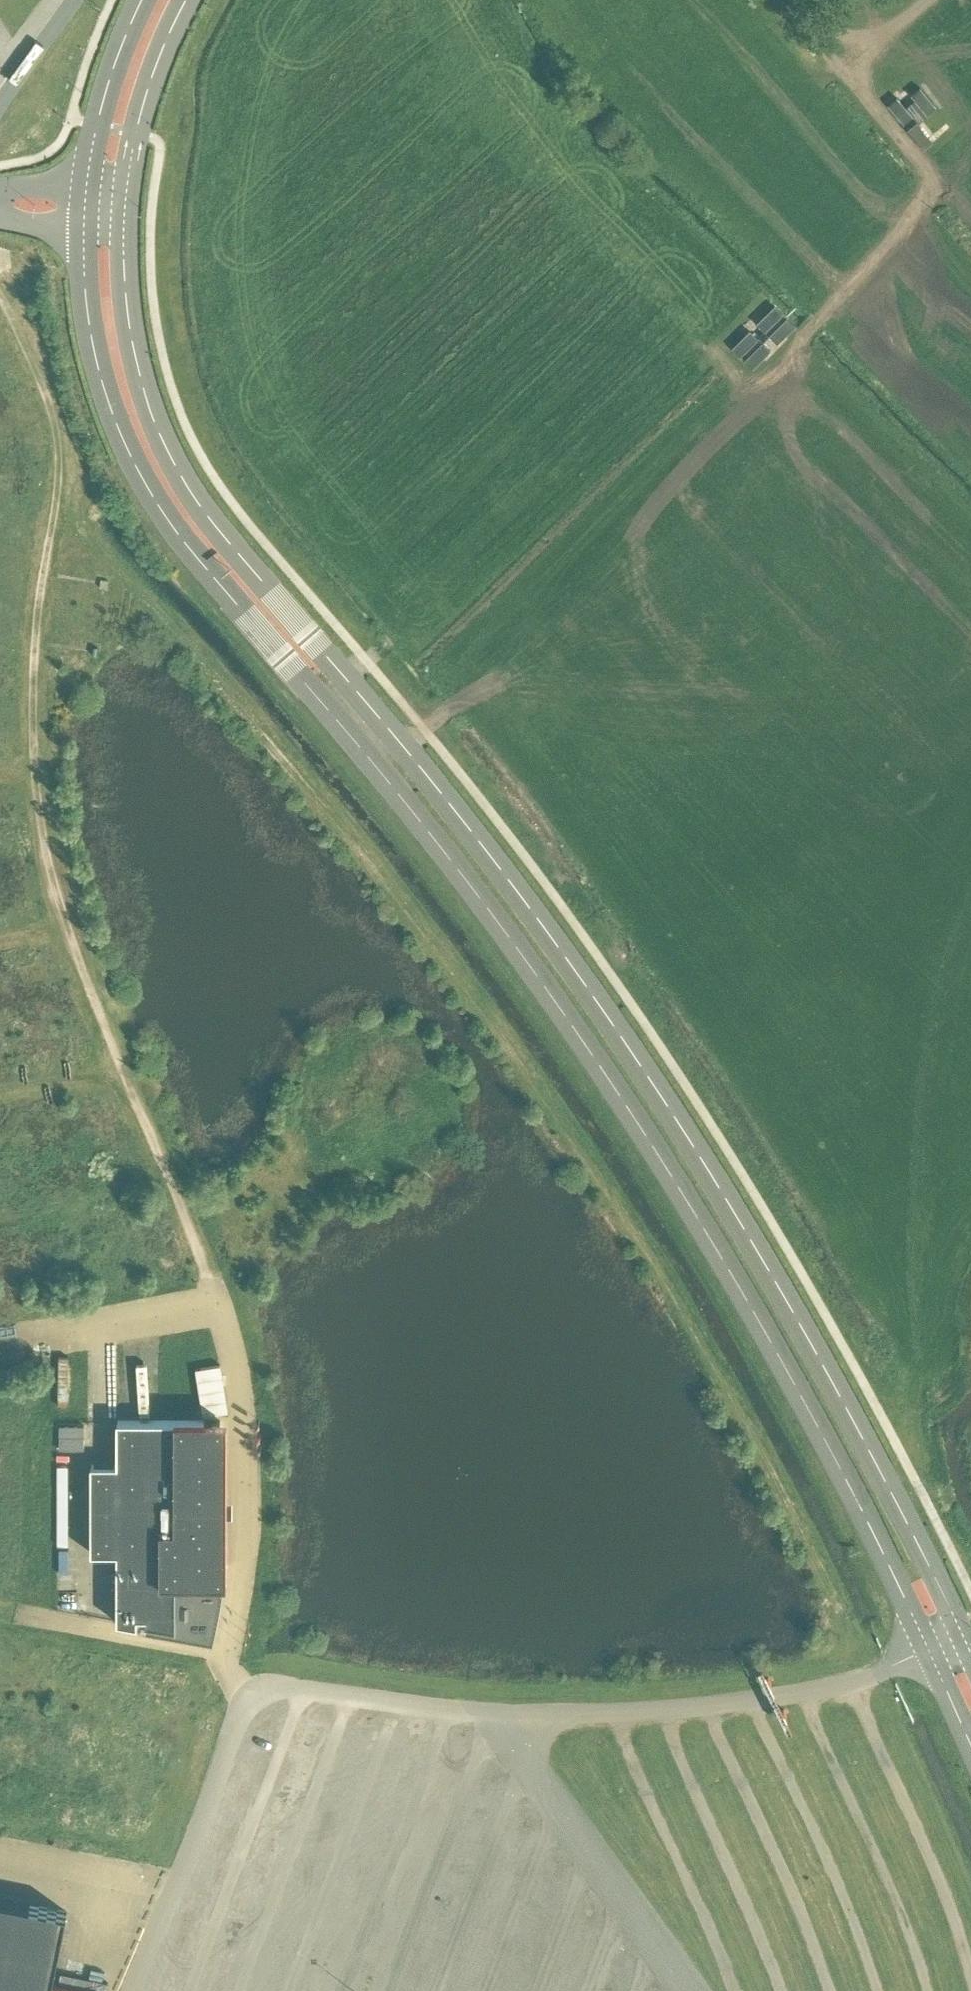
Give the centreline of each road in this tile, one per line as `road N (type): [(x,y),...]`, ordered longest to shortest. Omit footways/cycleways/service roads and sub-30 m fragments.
road 1 (tertiary): [(83,236),(90,339),(117,426),(145,481),(541,980),(694,1204),(837,1460),(970,1747)]
road 2 (tertiary): [(970,1654),(711,1172),(528,905),(199,508),(144,398),(128,323),(125,207)]
road 3 (tertiary): [(125,207),(147,87),(185,0)]
road 4 (tertiary): [(141,0),(107,87),(86,185)]

